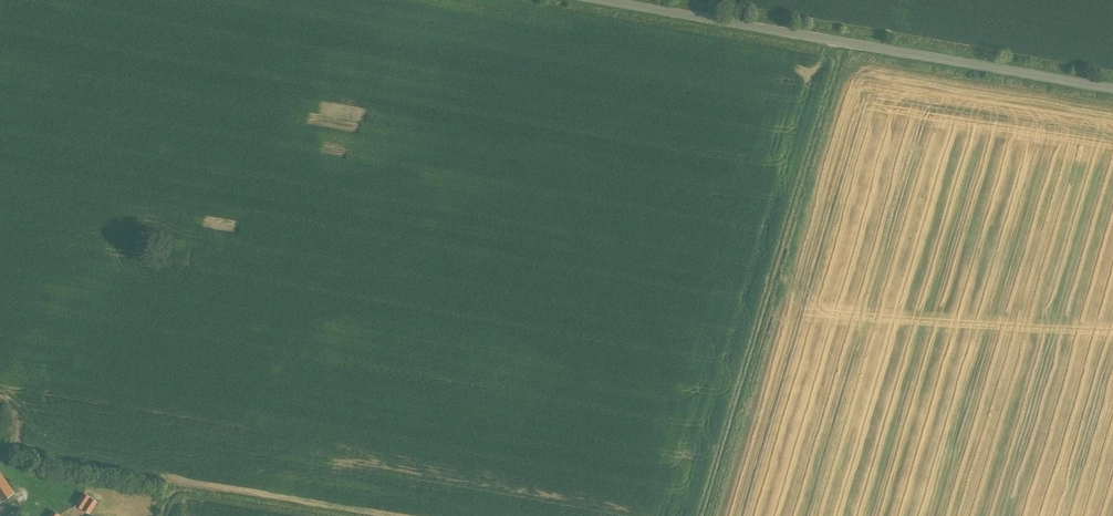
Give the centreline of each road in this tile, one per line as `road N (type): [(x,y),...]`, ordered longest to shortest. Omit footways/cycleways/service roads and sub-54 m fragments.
road 1 (unclassified): [(1112,89),(604,0)]

